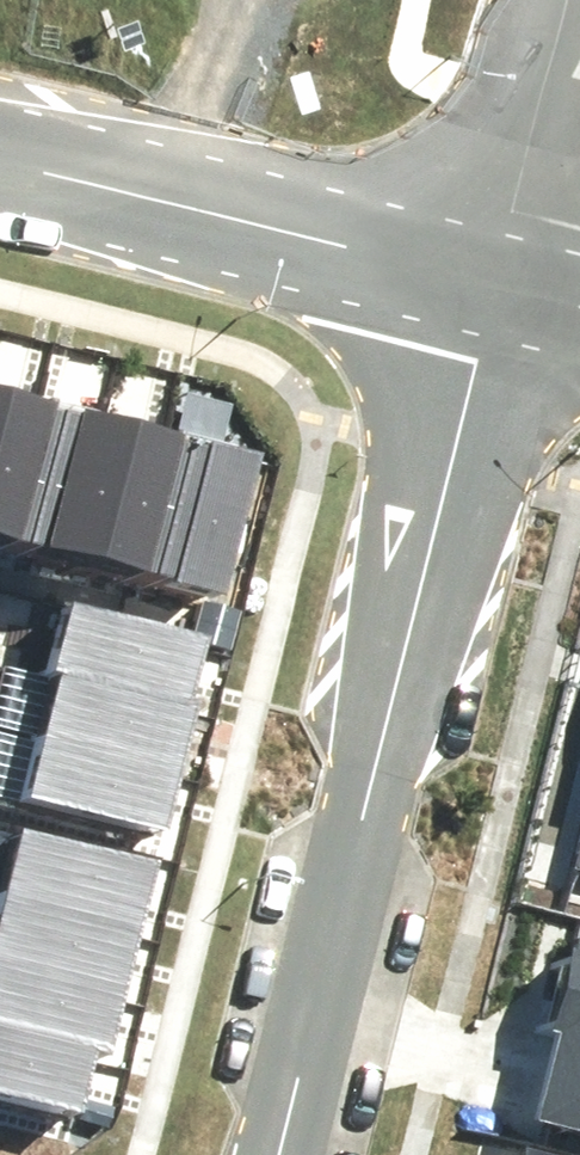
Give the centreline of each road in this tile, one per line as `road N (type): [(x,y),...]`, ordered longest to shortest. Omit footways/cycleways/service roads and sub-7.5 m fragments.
road 1 (residential): [(269,1154),(493,279)]
road 2 (residential): [(0,167),(493,279)]
road 3 (residential): [(493,279),(562,0)]

